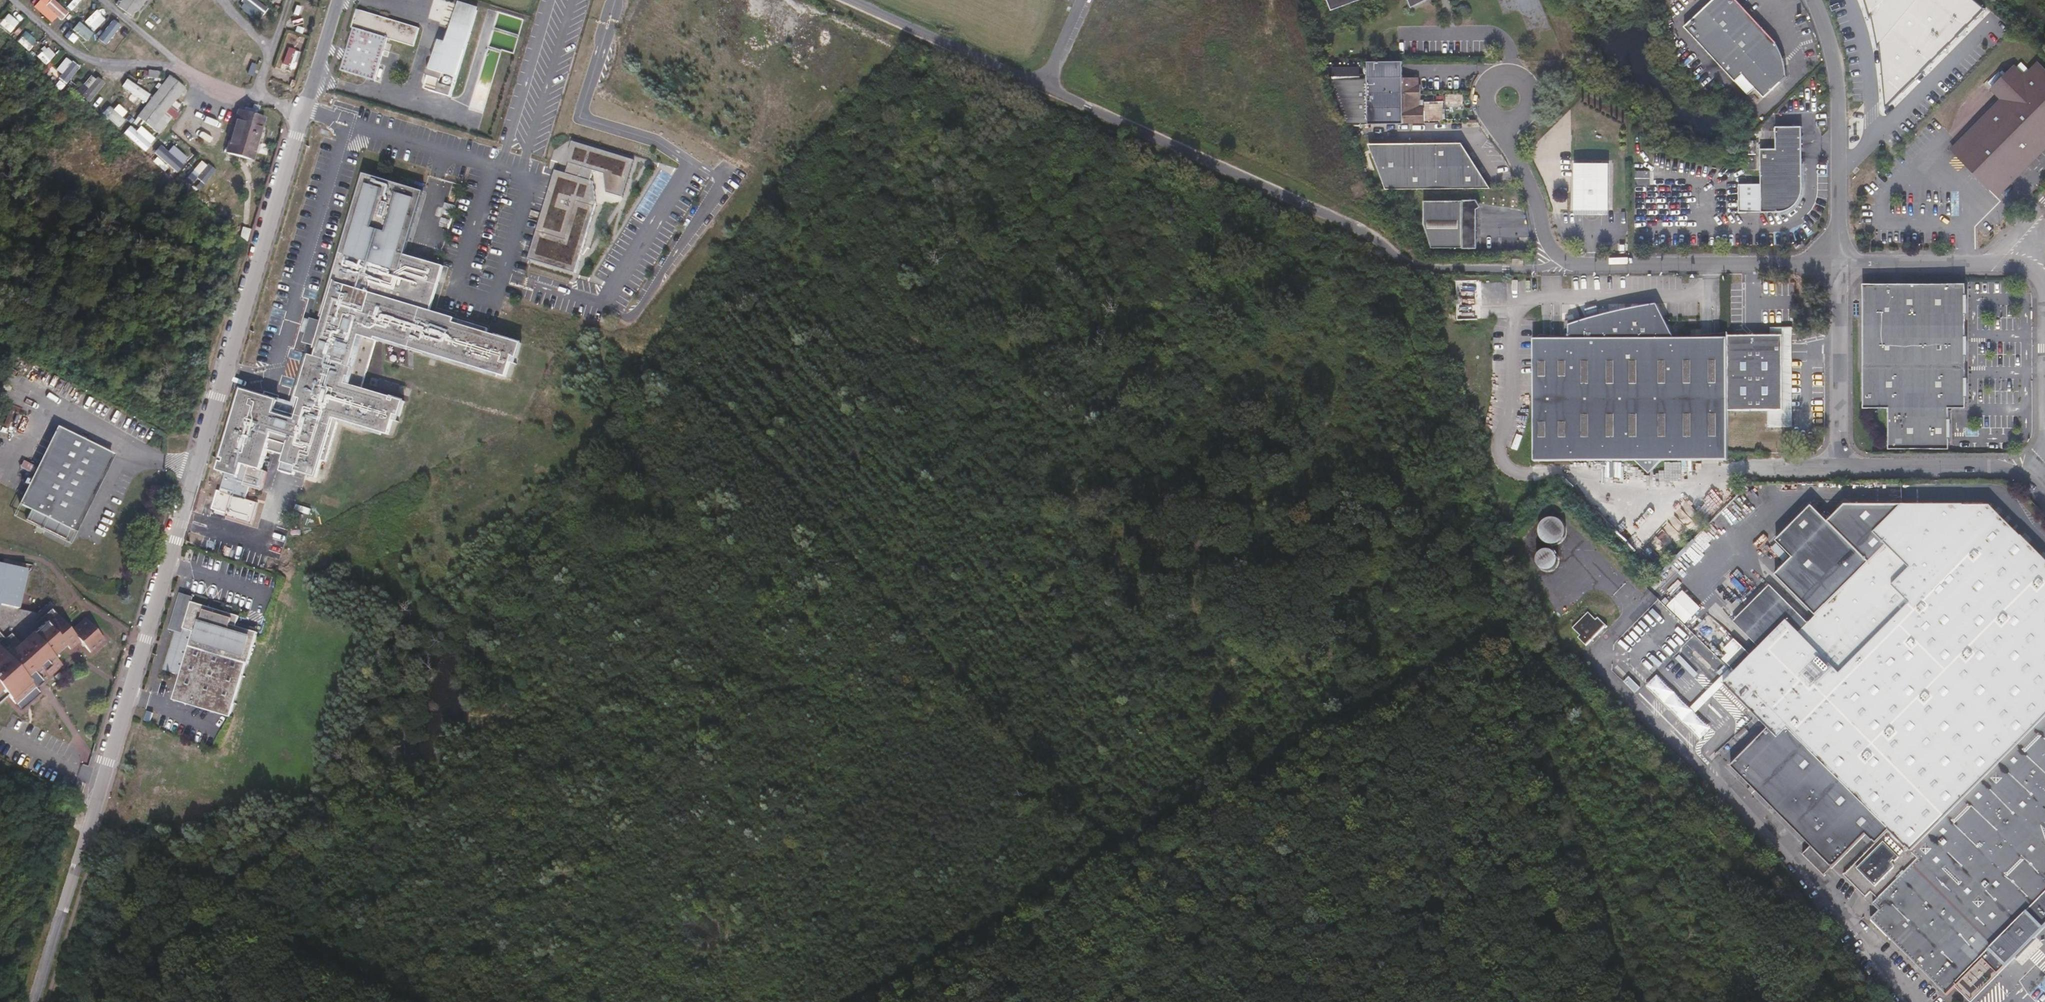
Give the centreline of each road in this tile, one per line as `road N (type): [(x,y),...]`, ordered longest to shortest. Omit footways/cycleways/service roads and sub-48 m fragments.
road 1 (unclassified): [(36,1001),(339,0)]
road 2 (track): [(662,342),(1256,1001)]
road 3 (unclassified): [(854,0),(1357,228),(1410,265),(1534,269),(1561,259)]
road 4 (track): [(867,1001),(1119,850),(1503,600)]
road 5 (track): [(86,838),(425,1001)]
road 6 (track): [(10,0),(81,56),(118,64),(170,56)]
road 7 (track): [(170,56),(306,108)]

